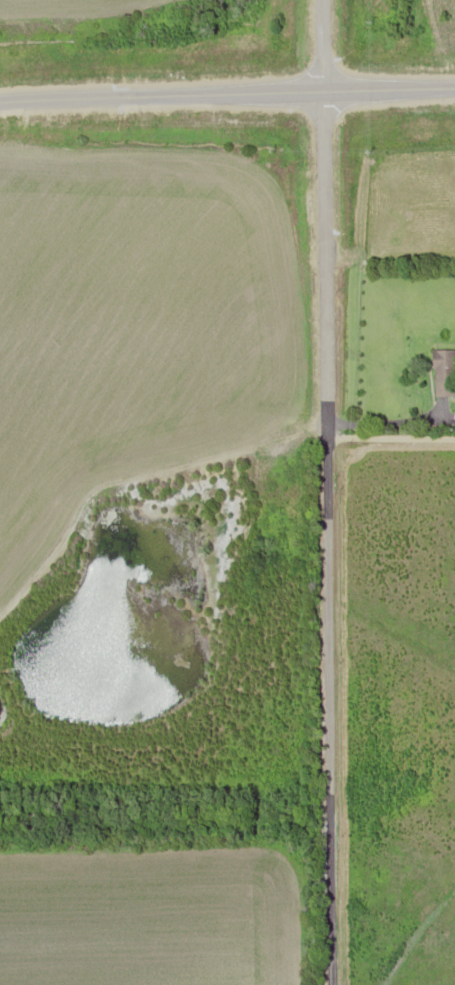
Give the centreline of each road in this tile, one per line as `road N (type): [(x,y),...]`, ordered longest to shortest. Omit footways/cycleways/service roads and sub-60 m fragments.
road 1 (residential): [(328,984),(321,0)]
road 2 (tertiary): [(0,101),(454,85)]

